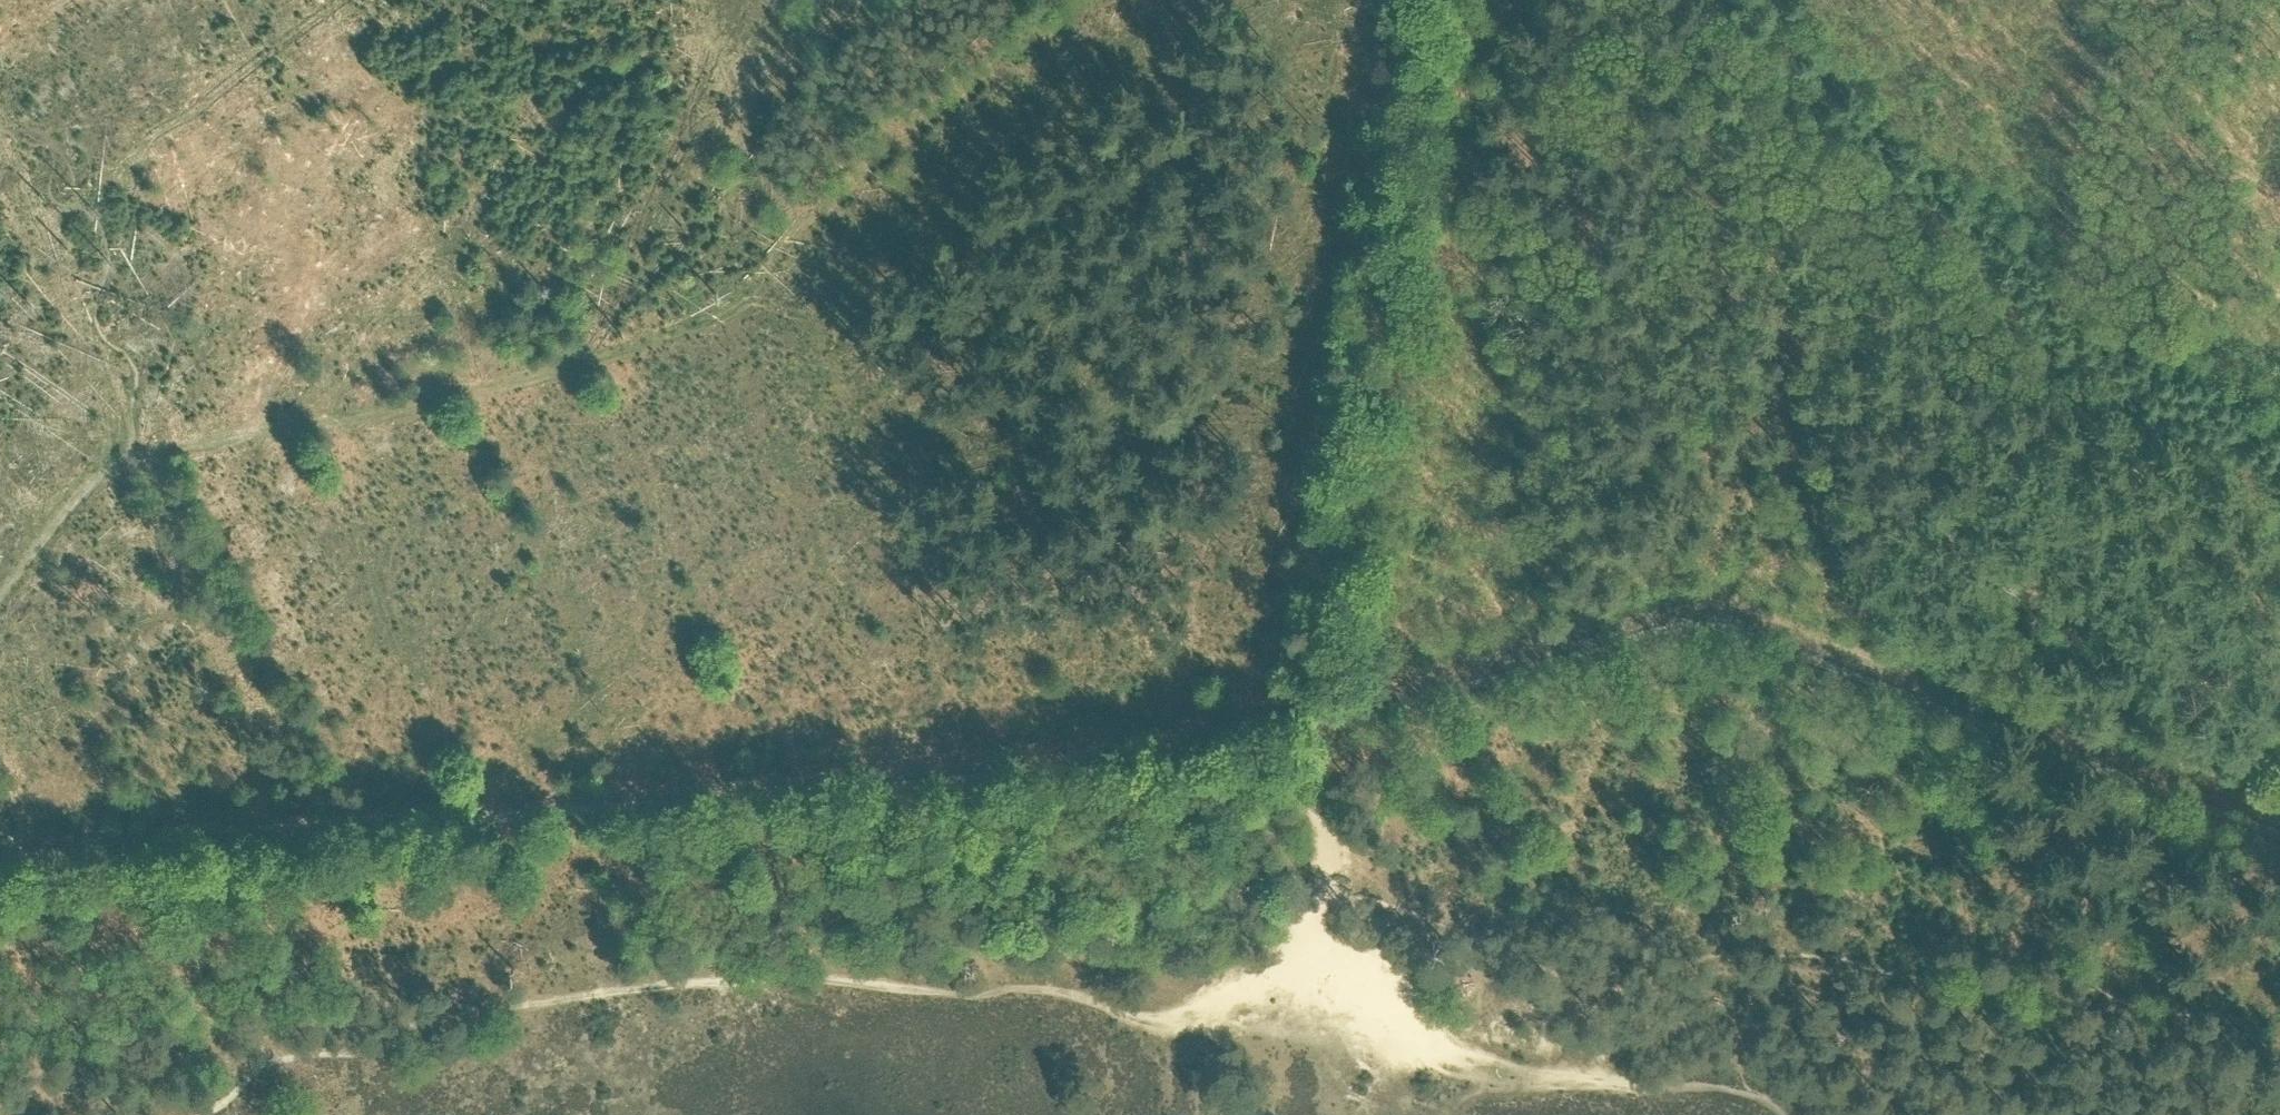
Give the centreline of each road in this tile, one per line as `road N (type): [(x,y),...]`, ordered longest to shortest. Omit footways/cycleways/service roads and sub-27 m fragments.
road 1 (track): [(1259,722),(1090,751),(0,858)]
road 2 (track): [(2279,822),(1716,615),(1655,620),(1320,711)]
road 3 (track): [(1321,700),(1427,0)]

